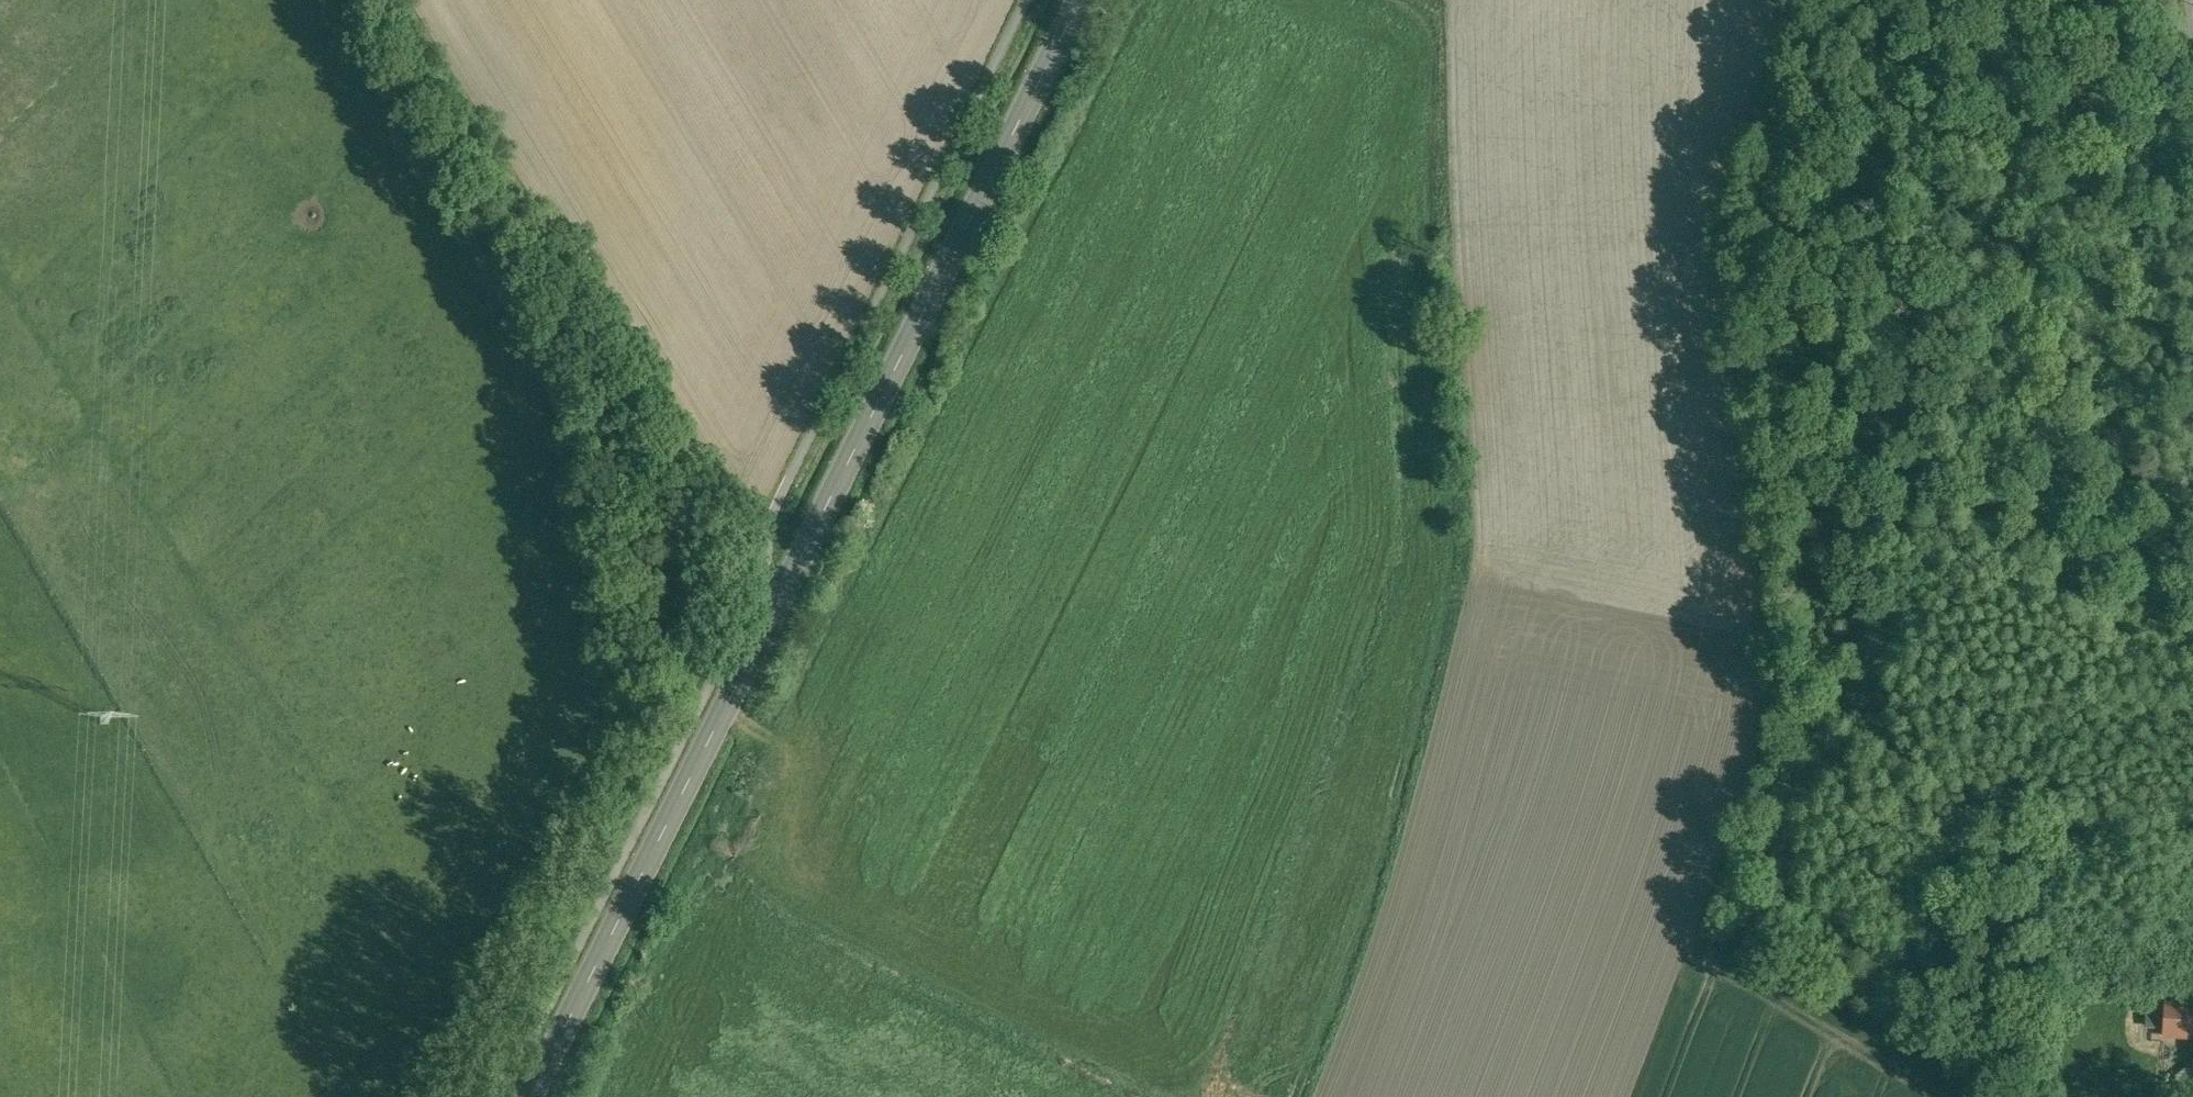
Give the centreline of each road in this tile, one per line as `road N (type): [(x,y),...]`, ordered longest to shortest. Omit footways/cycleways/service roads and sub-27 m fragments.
road 1 (tertiary): [(1080,0),(631,915),(533,1096)]

